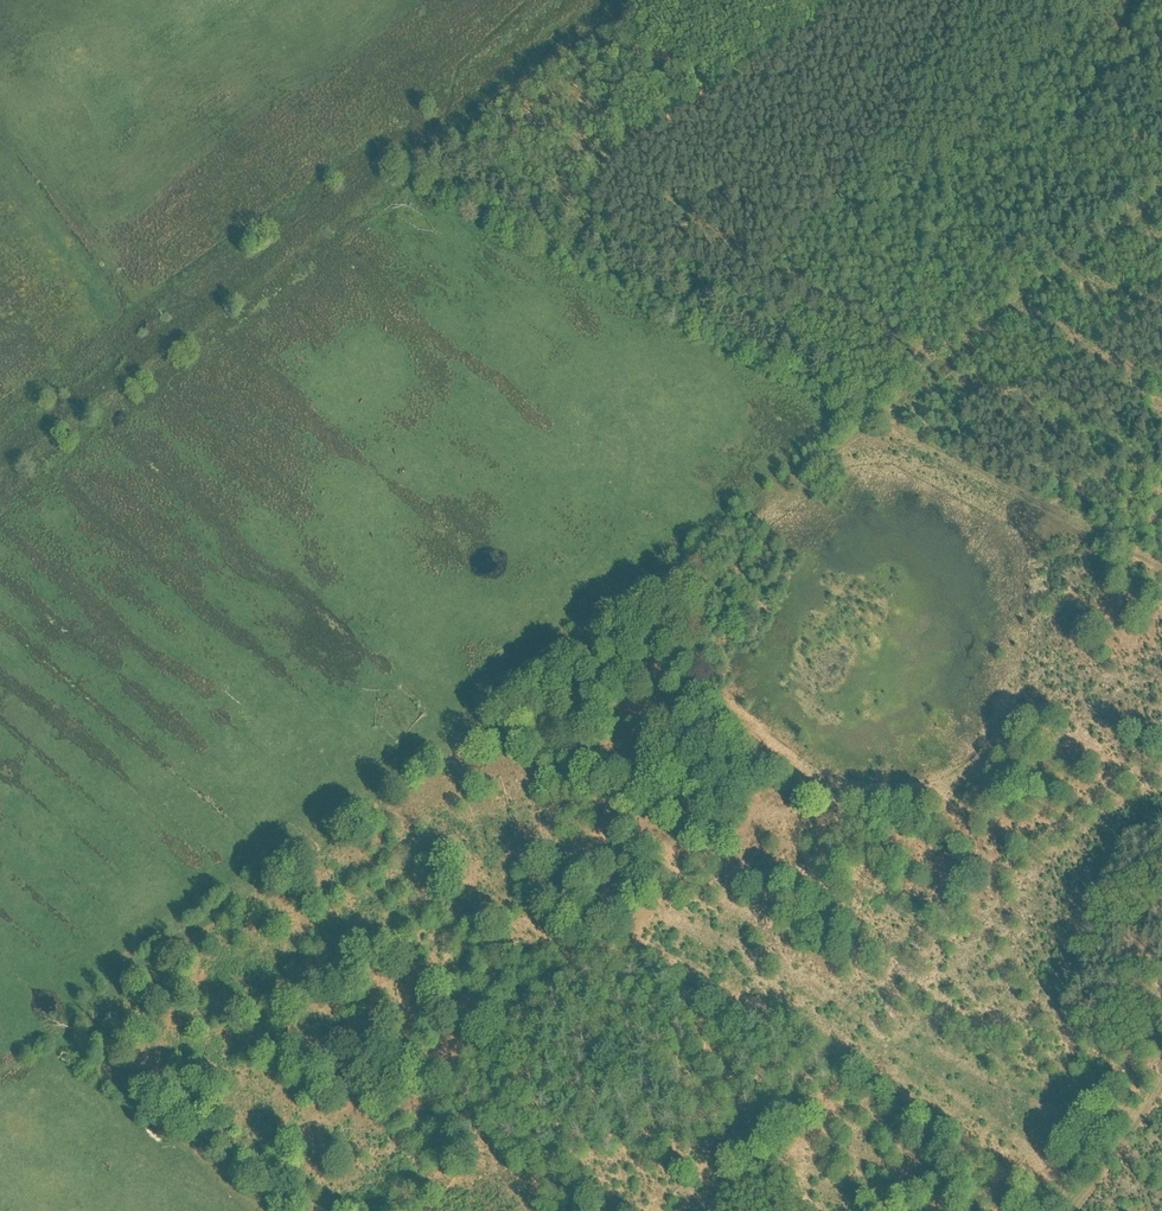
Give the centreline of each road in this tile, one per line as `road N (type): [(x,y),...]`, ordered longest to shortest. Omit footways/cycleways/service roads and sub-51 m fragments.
road 1 (track): [(1161,569),(879,413)]

